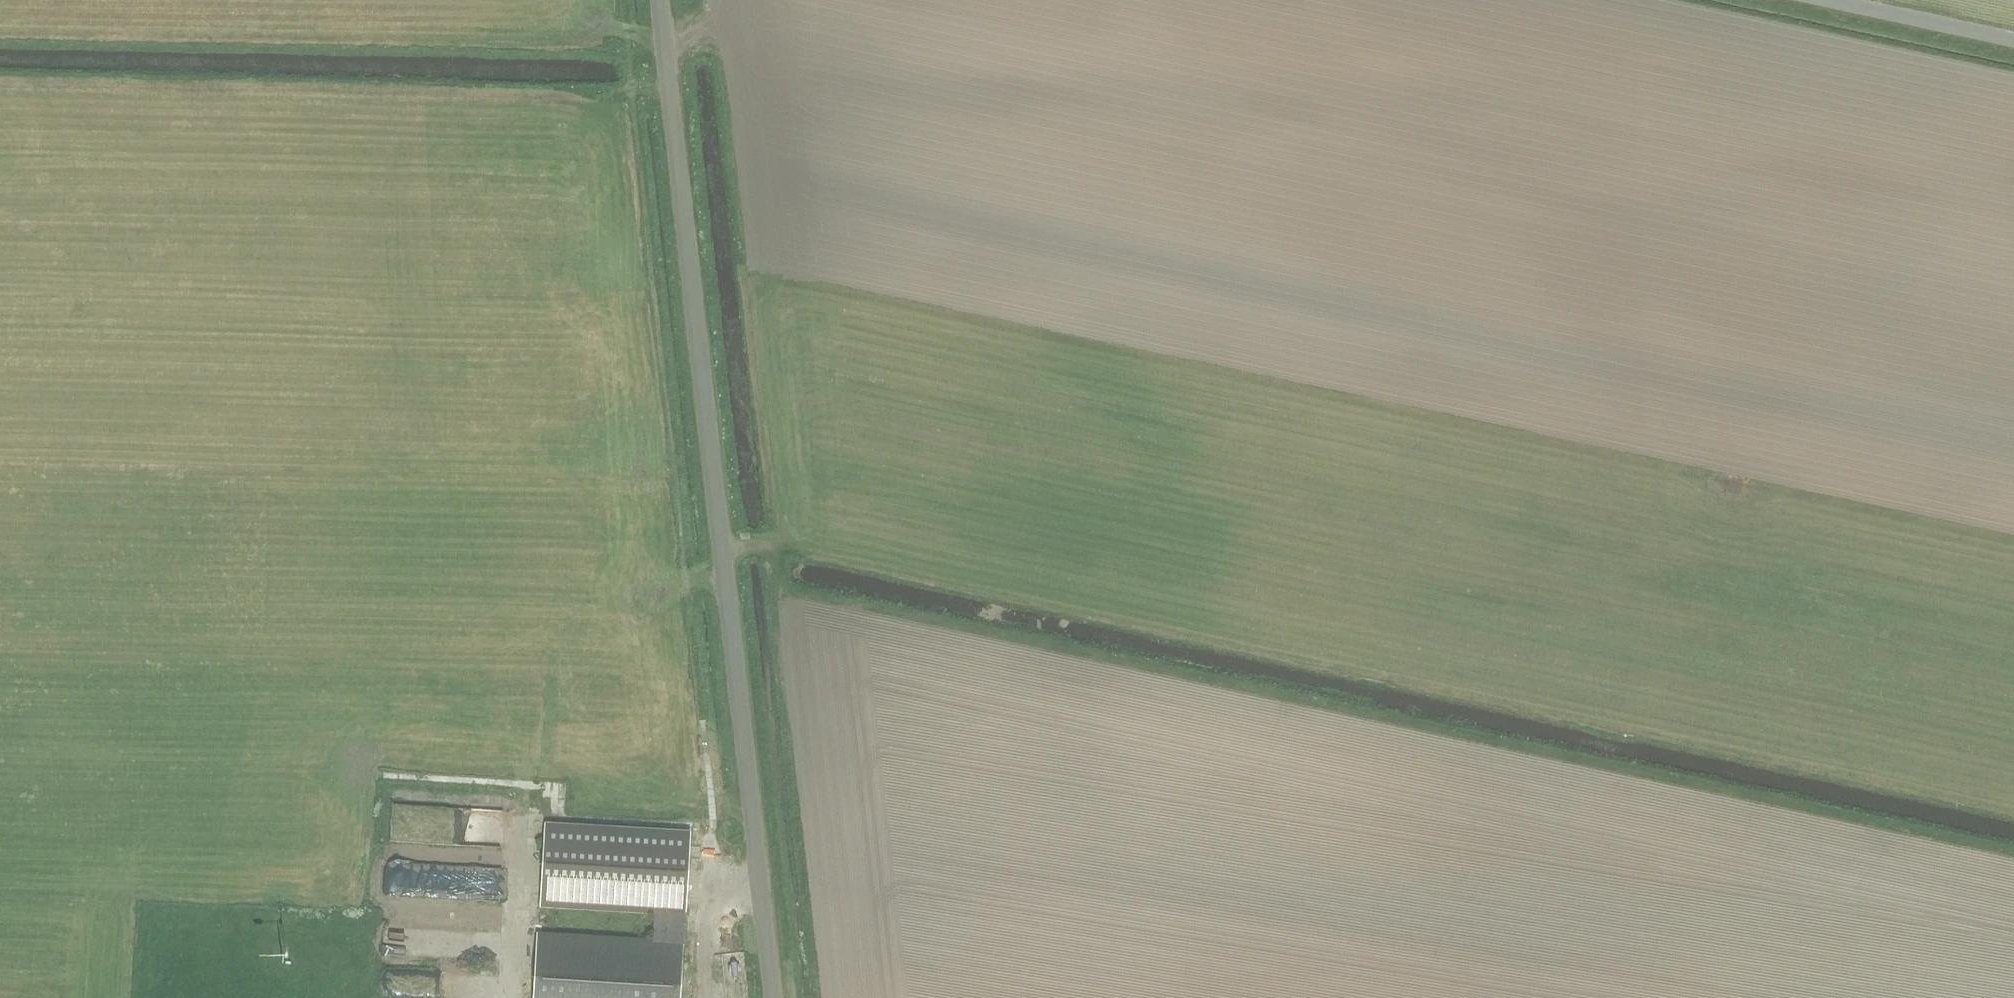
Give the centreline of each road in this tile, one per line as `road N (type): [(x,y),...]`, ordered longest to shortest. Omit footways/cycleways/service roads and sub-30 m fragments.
road 1 (unclassified): [(772,997),(660,0)]

